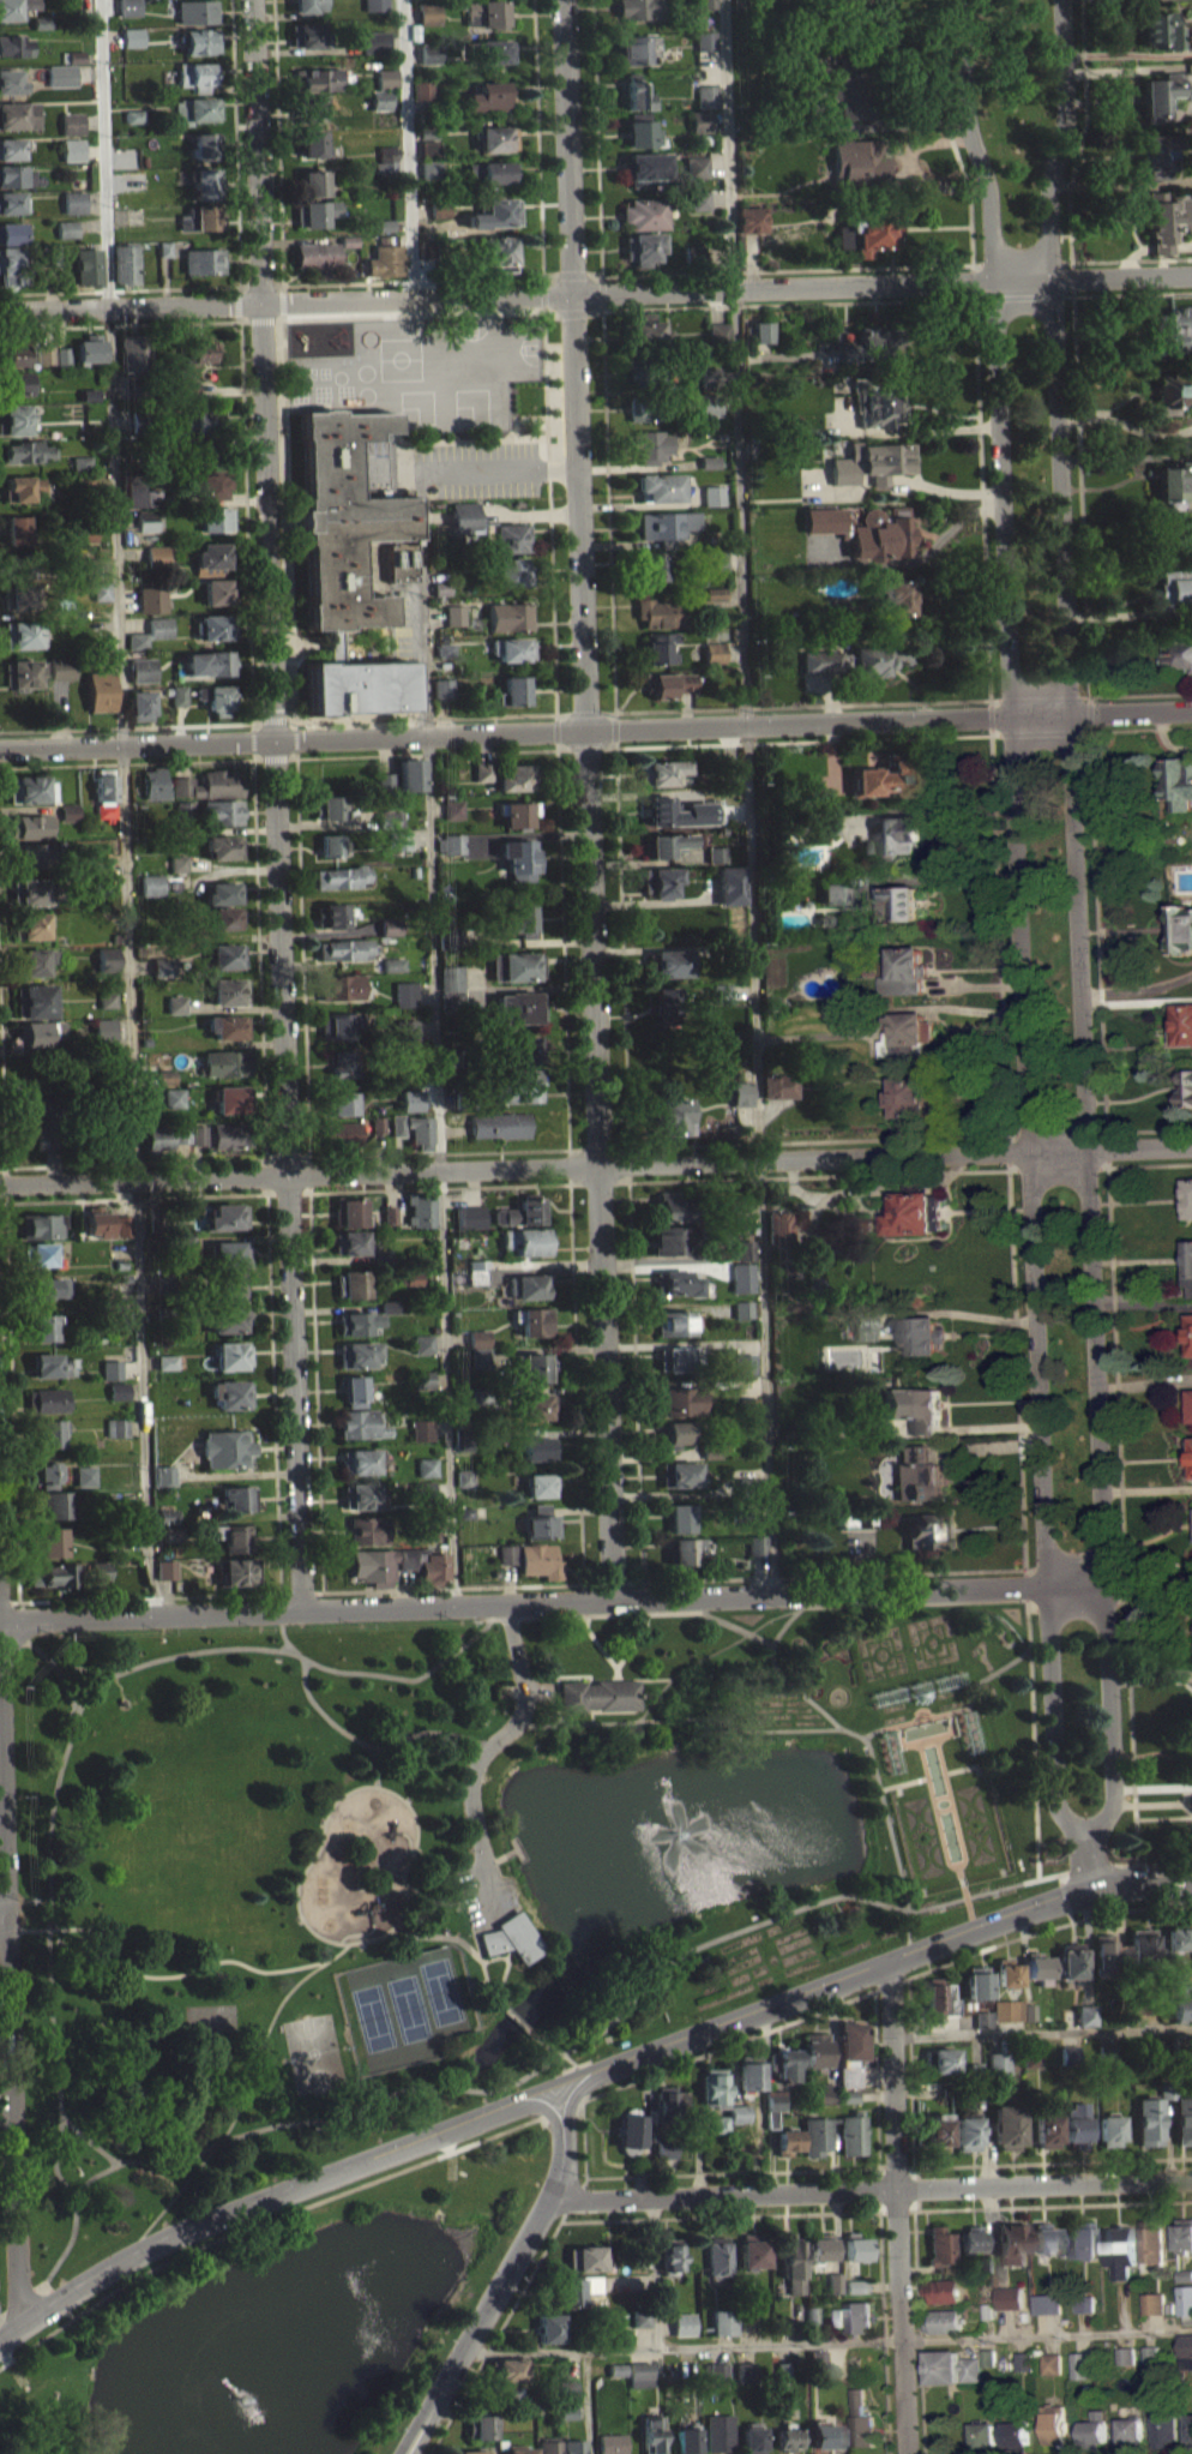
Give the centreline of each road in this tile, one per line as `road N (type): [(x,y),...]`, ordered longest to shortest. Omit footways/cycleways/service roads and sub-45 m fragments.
road 1 (residential): [(961,0),(963,85),(987,185),(993,263),(1053,1784),(1055,1805),(1085,1841)]
road 2 (residential): [(1085,1841),(1113,1783),(1049,199),(1065,120),(1062,0)]
road 3 (residential): [(613,1600),(561,0)]
road 4 (residential): [(0,1619),(1191,1579)]
road 5 (residential): [(0,1184),(1191,1145)]
road 6 (residential): [(260,301),(1191,273)]
road 7 (residential): [(273,740),(1191,709)]
road 8 (secondary): [(552,2089),(1090,1890),(1191,1877)]
road 9 (residential): [(19,2323),(0,1668)]
road 10 (residential): [(552,2191),(654,2196),(1191,2180)]
road 11 (secondary): [(552,2089),(175,2231),(0,2337)]
road 12 (residential): [(905,2453),(889,1963)]
road 13 (residential): [(260,301),(273,740)]
road 14 (residential): [(273,740),(288,1176)]
road 15 (residential): [(288,1176),(301,1607)]
road 16 (secondary): [(397,2453),(560,2176),(565,2147),(552,2089)]
road 17 (residential): [(252,0),(260,301)]
road 18 (residential): [(0,747),(273,740)]
road 19 (residential): [(0,310),(260,301)]

